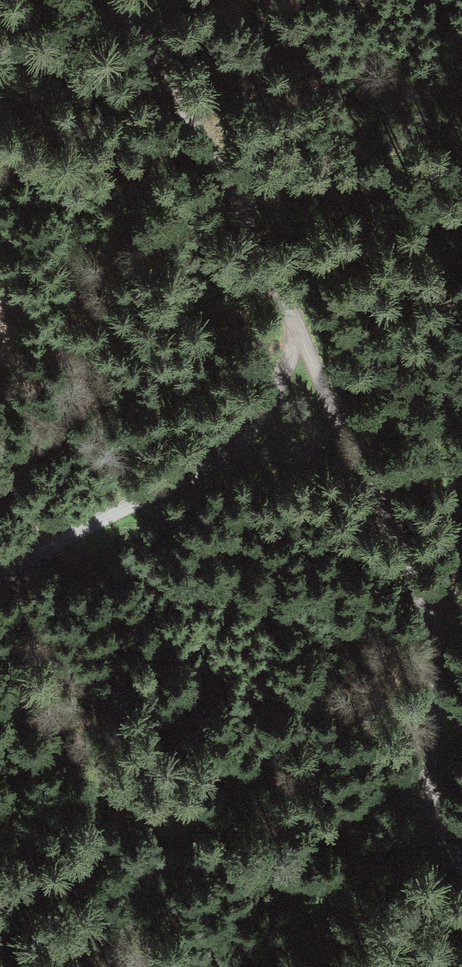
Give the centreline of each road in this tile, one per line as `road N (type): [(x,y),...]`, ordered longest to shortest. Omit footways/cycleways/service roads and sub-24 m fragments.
road 1 (track): [(0,584),(195,468),(253,447),(300,336),(283,288),(215,164),(111,0)]
road 2 (track): [(253,447),(359,468),(437,623),(420,779),(461,858)]
road 3 (track): [(109,805),(245,824),(357,808),(420,779)]
road 4 (track): [(245,824),(377,966)]
road 5 (track): [(0,673),(109,805)]
road 6 (track): [(0,915),(109,805)]
road 7 (track): [(300,336),(359,468)]

